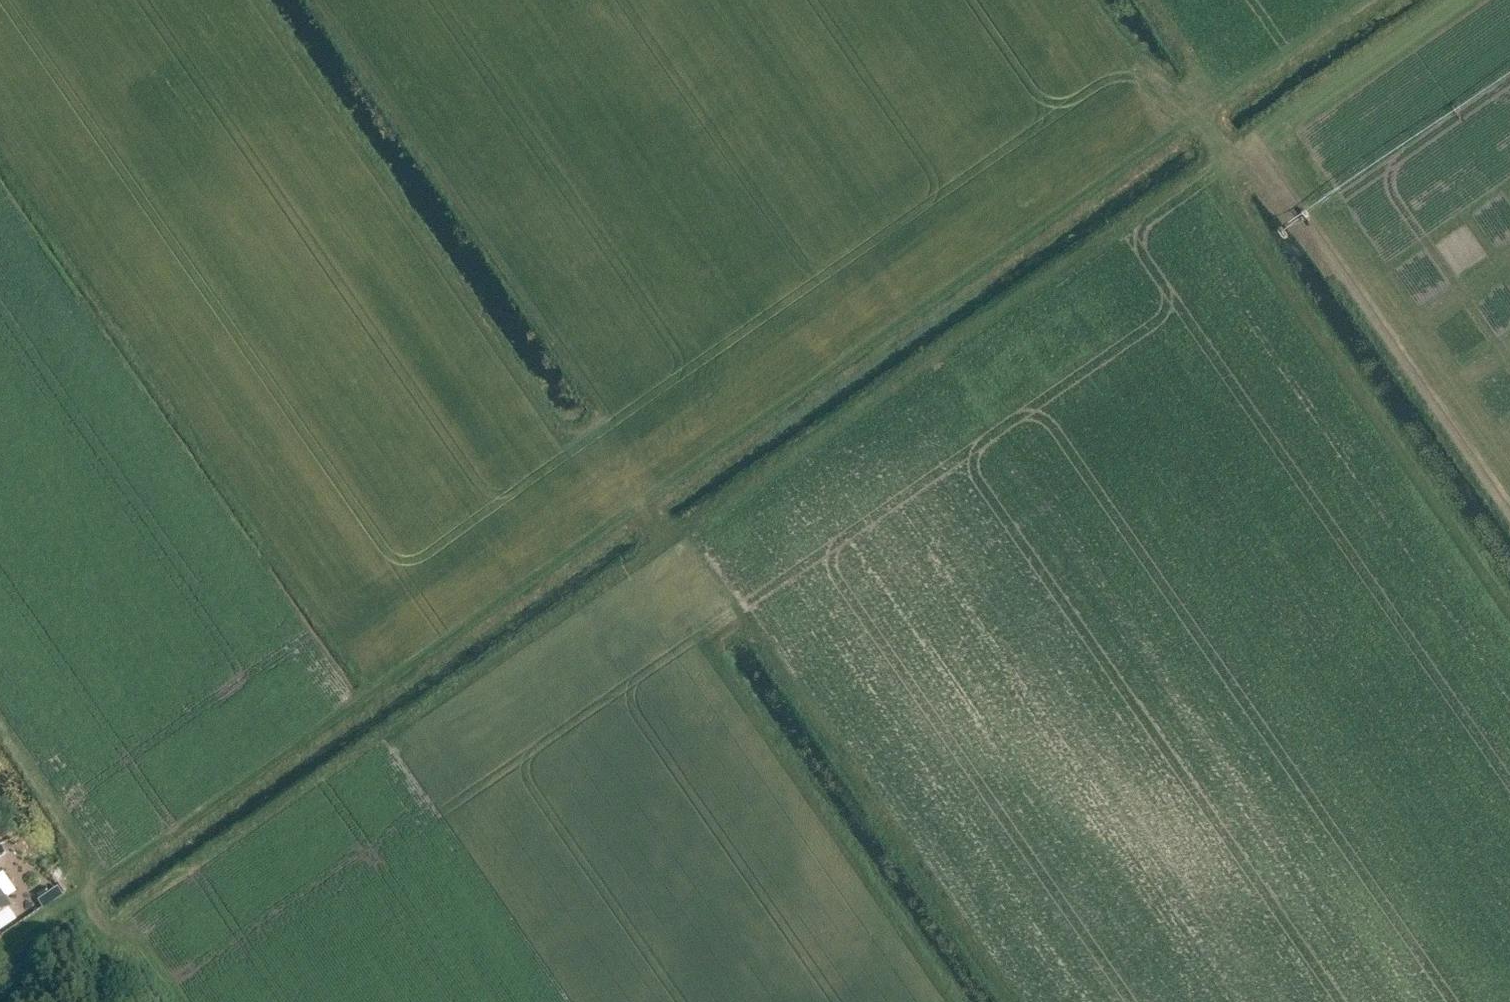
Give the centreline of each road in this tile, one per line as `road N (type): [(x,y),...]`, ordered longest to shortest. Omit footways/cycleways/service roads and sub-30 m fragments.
road 1 (track): [(1383,0),(458,646),(103,873),(89,890),(94,909)]

